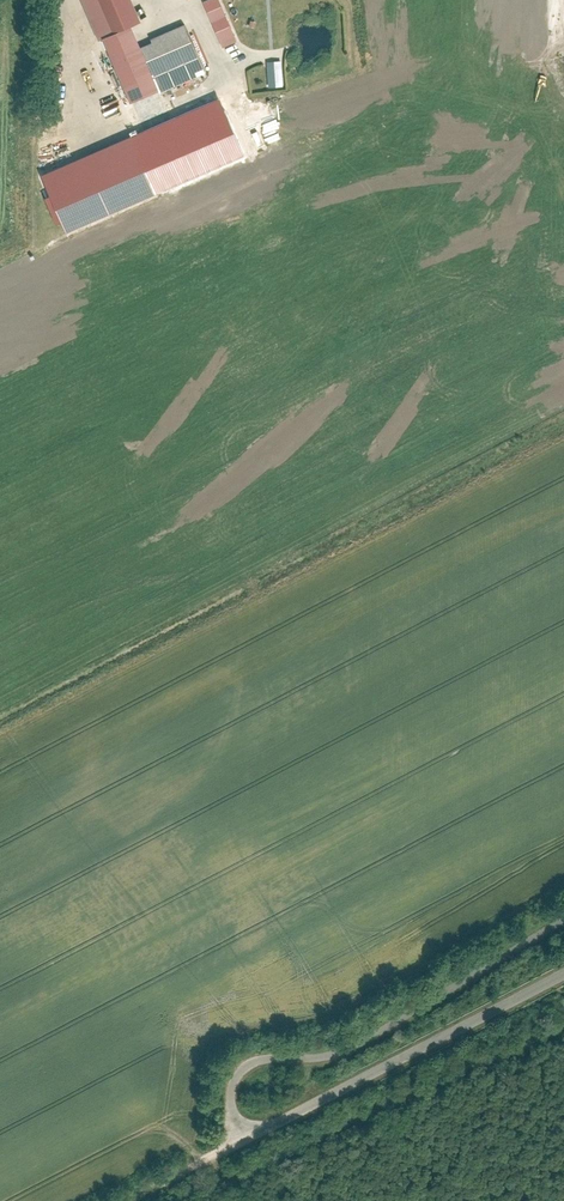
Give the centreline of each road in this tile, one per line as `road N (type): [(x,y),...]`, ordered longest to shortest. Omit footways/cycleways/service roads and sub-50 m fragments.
road 1 (unclassified): [(563,973),(169,1179)]

